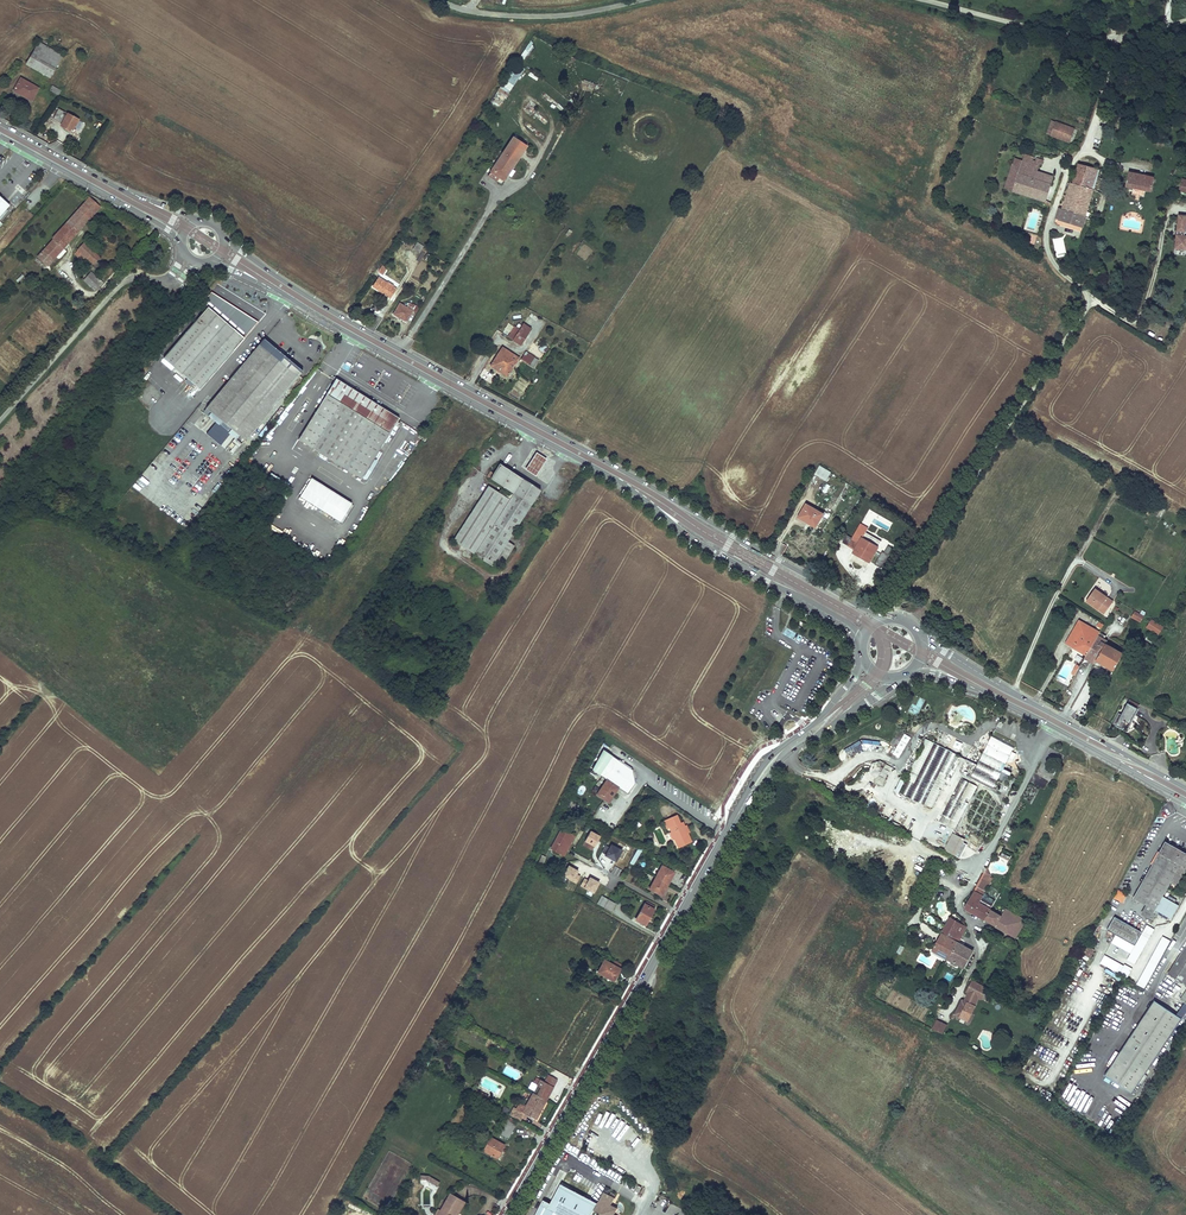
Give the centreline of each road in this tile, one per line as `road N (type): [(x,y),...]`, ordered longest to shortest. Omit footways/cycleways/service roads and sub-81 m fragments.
road 1 (primary): [(885,618),(311,299),(224,240)]
road 2 (primary): [(211,262),(600,470),(696,541),(849,628),(862,644)]
road 3 (secondary): [(506,1214),(680,912)]
road 4 (primary): [(1185,789),(920,636)]
road 5 (primary): [(913,669),(997,699),(1185,801)]
road 6 (unclassified): [(1185,19),(1090,37),(924,0)]
road 7 (secondary): [(726,834),(789,754),(901,676)]
road 8 (unclassified): [(0,421),(124,282),(169,284)]
road 9 (secondary): [(863,656),(819,719),(758,773),(726,834)]
road 10 (primary): [(201,220),(121,190),(0,123)]
road 11 (primary): [(0,136),(181,243)]
road 12 (unclassified): [(642,0),(542,16),(468,11),(439,0)]
road 13 (residential): [(680,912),(572,854)]

